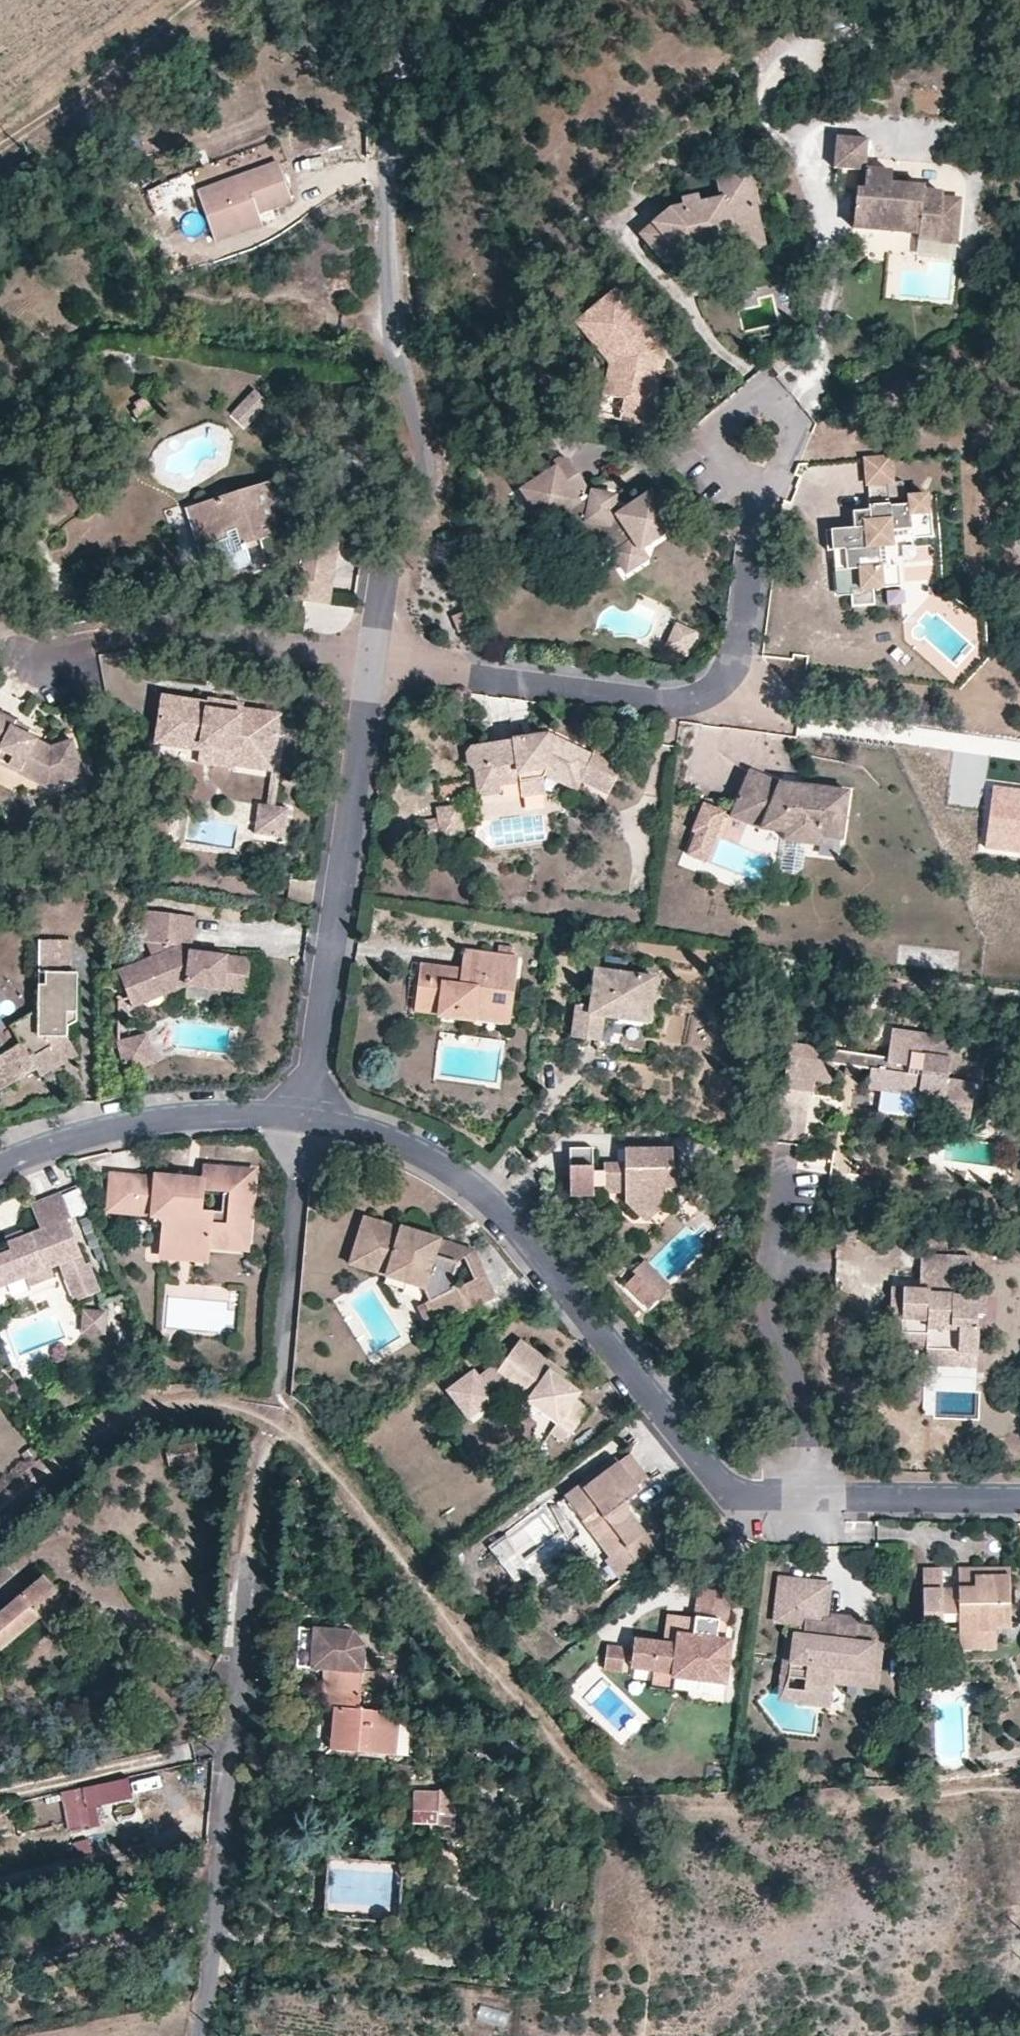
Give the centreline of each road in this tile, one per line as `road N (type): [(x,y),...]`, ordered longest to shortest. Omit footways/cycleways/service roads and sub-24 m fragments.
road 1 (residential): [(302,1119),(358,1129),(425,1156),(483,1199),(721,1488),(749,1495),(1019,1500)]
road 2 (residential): [(375,662),(690,700),(731,670),(767,492)]
road 3 (residential): [(199,2035),(229,1812),(251,1541)]
road 4 (residential): [(386,209),(395,347),(426,482),(412,542),(390,586),(375,662)]
road 5 (residential): [(375,662),(302,1119)]
road 6 (residential): [(47,650),(137,631),(375,662)]
road 7 (residential): [(0,1166),(119,1128),(302,1119)]
road 8 (residential): [(302,1119),(279,1387)]
road 9 (track): [(200,0),(0,148)]
road 10 (residential): [(767,492),(795,425),(753,396),(710,450)]

